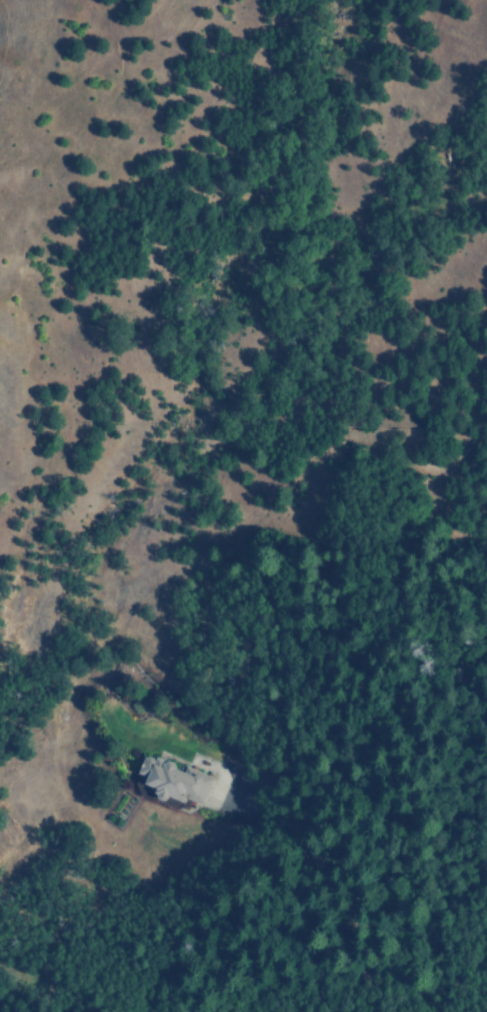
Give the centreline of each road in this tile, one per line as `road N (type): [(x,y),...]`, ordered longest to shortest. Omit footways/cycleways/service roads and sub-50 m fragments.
road 1 (residential): [(344,1011),(363,966),(351,919),(280,822),(253,799)]

